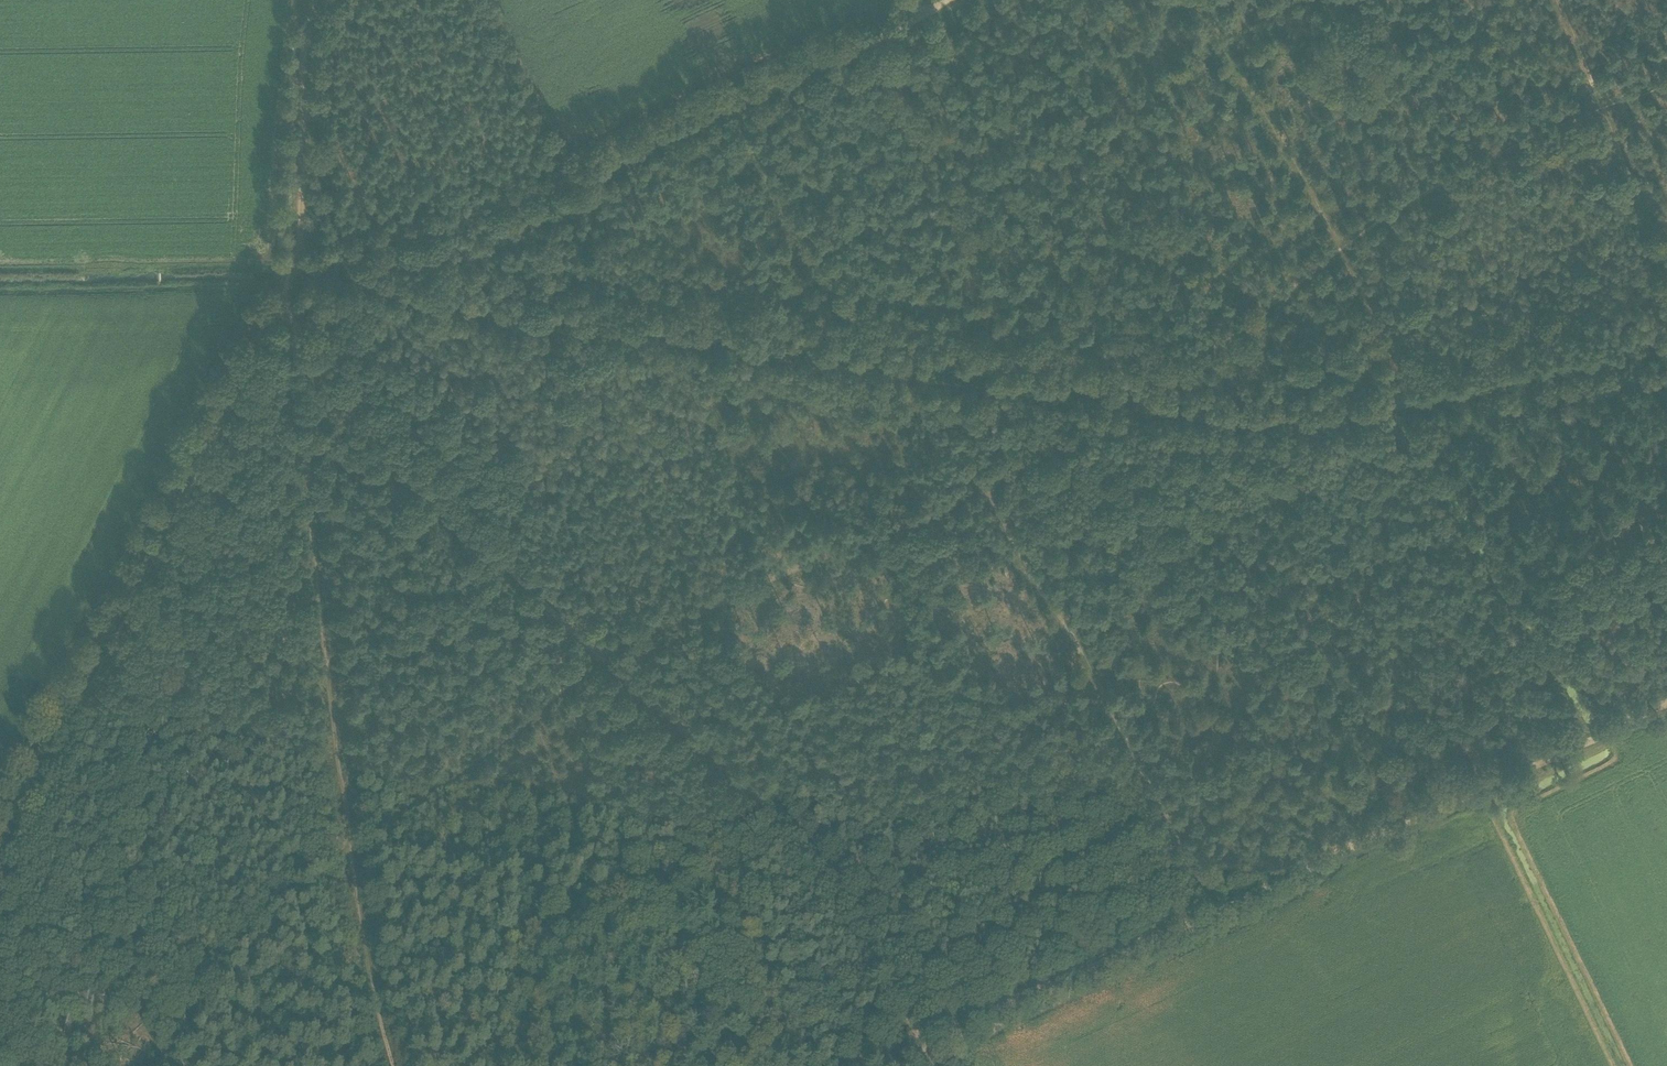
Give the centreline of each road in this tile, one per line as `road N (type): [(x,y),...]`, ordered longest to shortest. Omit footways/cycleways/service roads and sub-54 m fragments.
road 1 (track): [(925,18),(584,175),(305,267)]
road 2 (track): [(291,290),(0,852)]
road 3 (track): [(1162,390),(1427,202),(1607,112)]
road 4 (track): [(1215,912),(1666,706)]
road 5 (track): [(304,305),(335,333),(389,453),(455,527),(562,623)]
road 6 (track): [(606,664),(983,494)]
road 7 (track): [(869,1065),(1215,912)]
road 8 (track): [(333,676),(301,379),(304,305)]
road 9 (track): [(354,845),(494,752),(606,664)]
road 10 (track): [(1215,912),(1072,645)]
road 11 (track): [(606,664),(765,806),(823,869)]
road 12 (track): [(316,22),(306,53),(305,267),(291,290)]
road 13 (track): [(393,1065),(354,845)]
road 14 (track): [(830,876),(875,936),(936,1065)]
road 15 (track): [(1072,645),(983,494)]
road 16 (track): [(354,845),(333,676)]
road 17 (track): [(162,1065),(256,923)]
road 18 (track): [(983,494),(1134,418)]
road 19 (track): [(256,923),(283,893),(354,845)]

